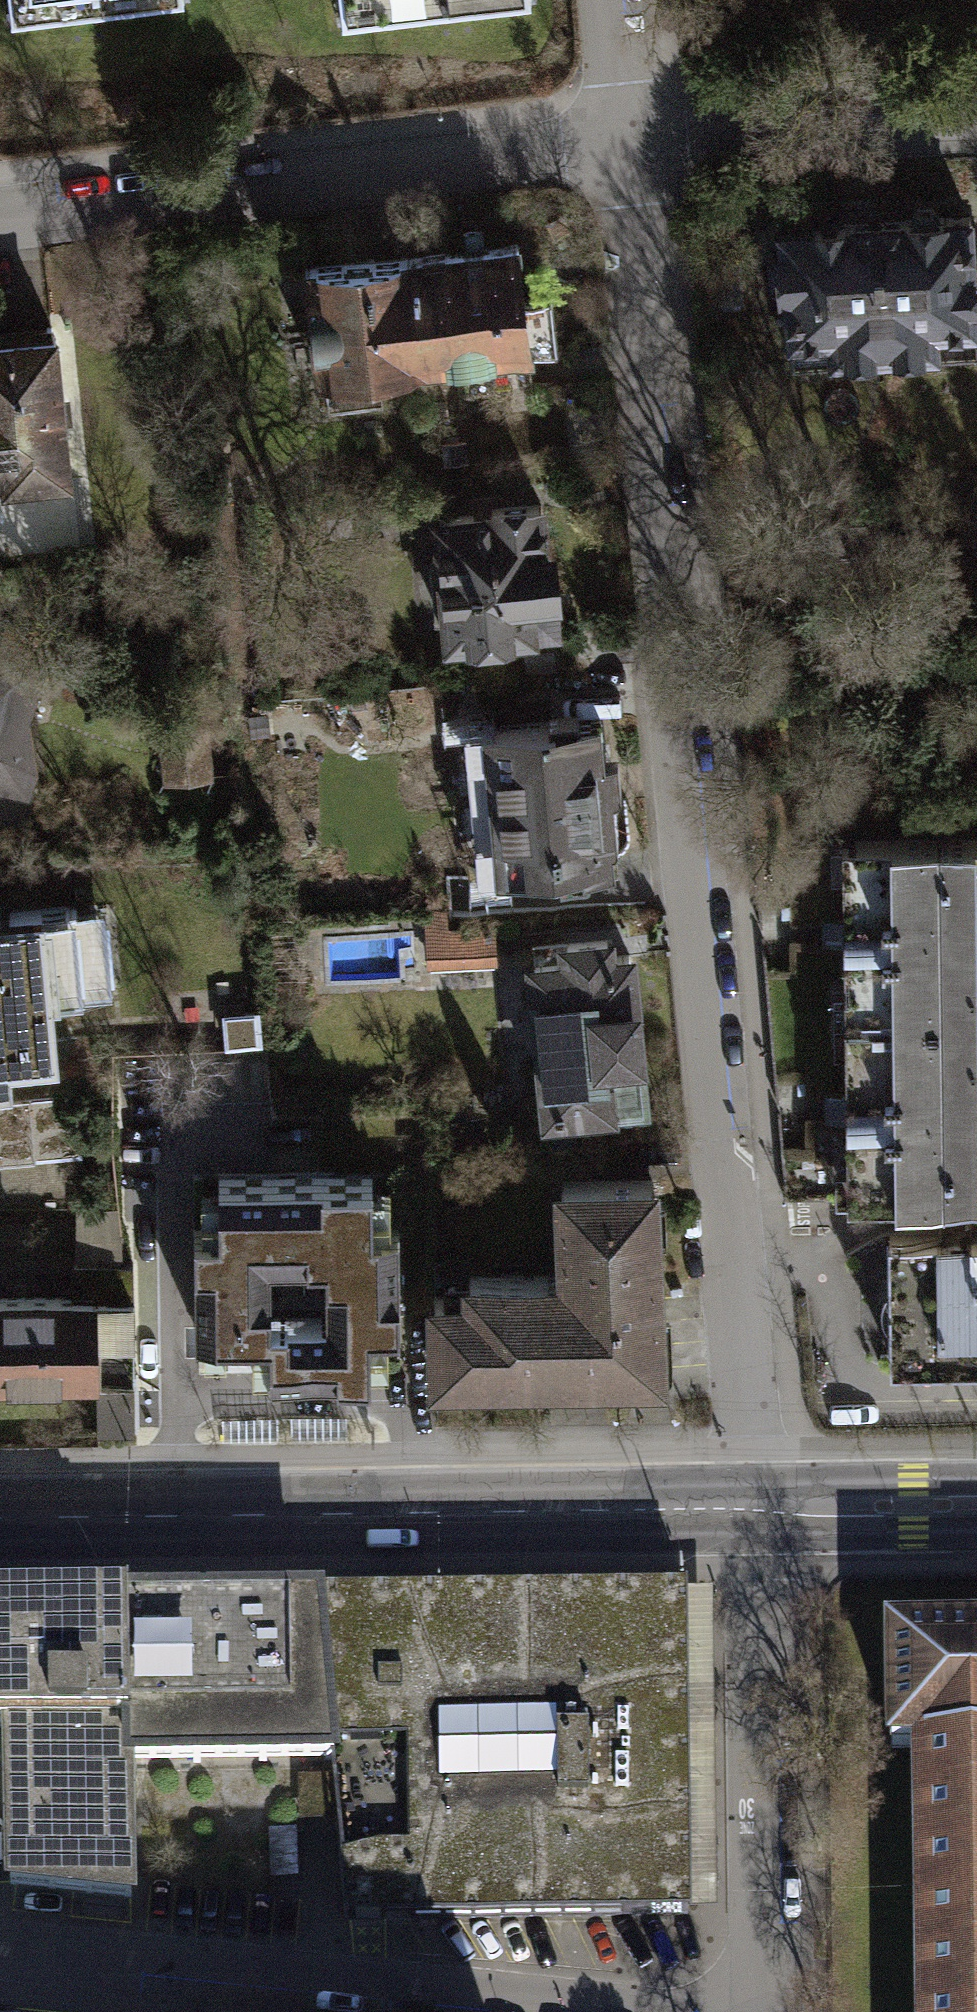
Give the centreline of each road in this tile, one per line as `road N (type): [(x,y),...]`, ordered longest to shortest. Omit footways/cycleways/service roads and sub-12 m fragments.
road 1 (residential): [(762,1514),(744,1227),(620,152)]
road 2 (primary): [(0,1524),(762,1514)]
road 3 (residential): [(0,229),(620,152)]
road 4 (residential): [(0,1948),(605,2011)]
road 5 (residential): [(766,2011),(762,1514)]
road 6 (residential): [(620,152),(976,127)]
road 7 (primary): [(762,1514),(976,1510)]
road 8 (residential): [(607,0),(620,152)]

